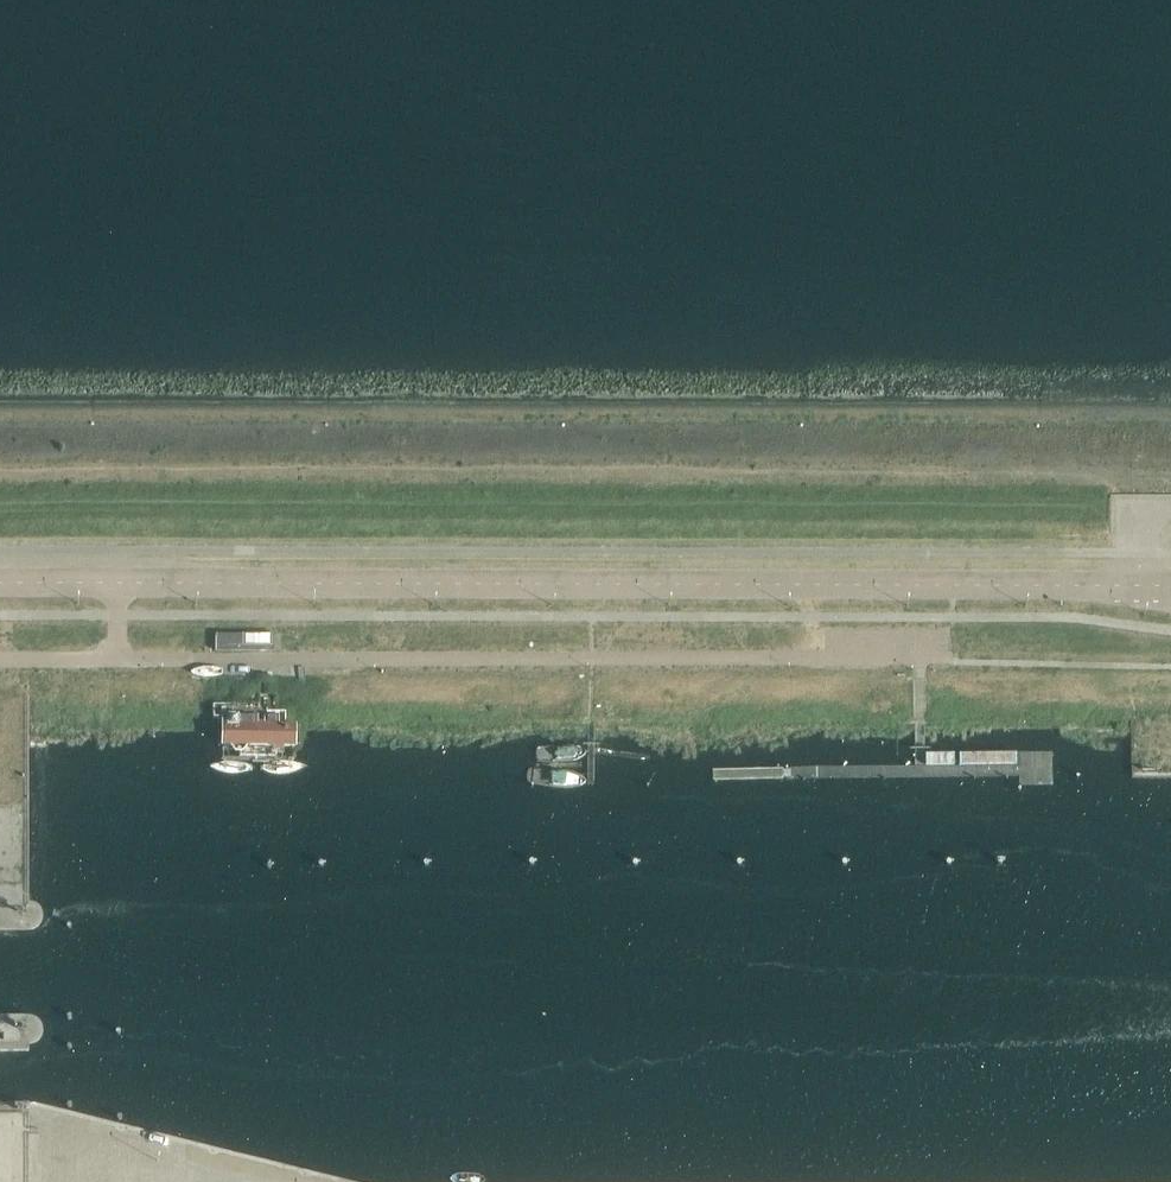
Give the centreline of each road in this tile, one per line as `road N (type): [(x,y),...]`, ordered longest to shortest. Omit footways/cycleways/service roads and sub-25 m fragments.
road 1 (tertiary): [(0,584),(1170,584)]

